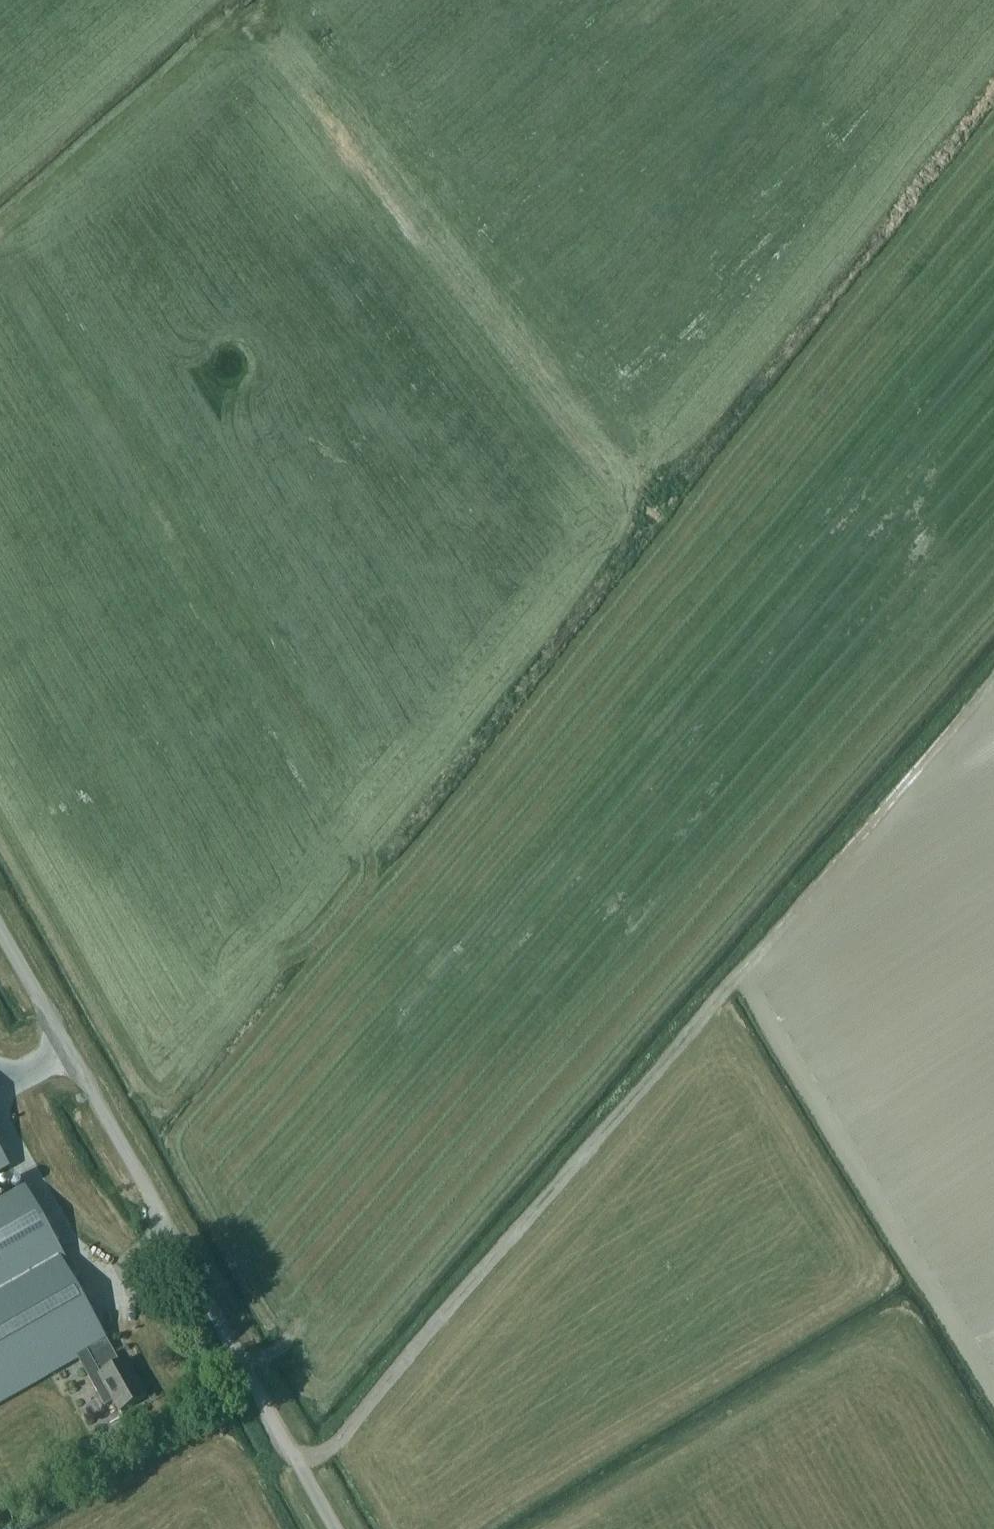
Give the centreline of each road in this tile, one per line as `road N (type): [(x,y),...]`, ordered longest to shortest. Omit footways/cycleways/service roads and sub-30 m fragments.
road 1 (unclassified): [(323,1528),(0,944)]

